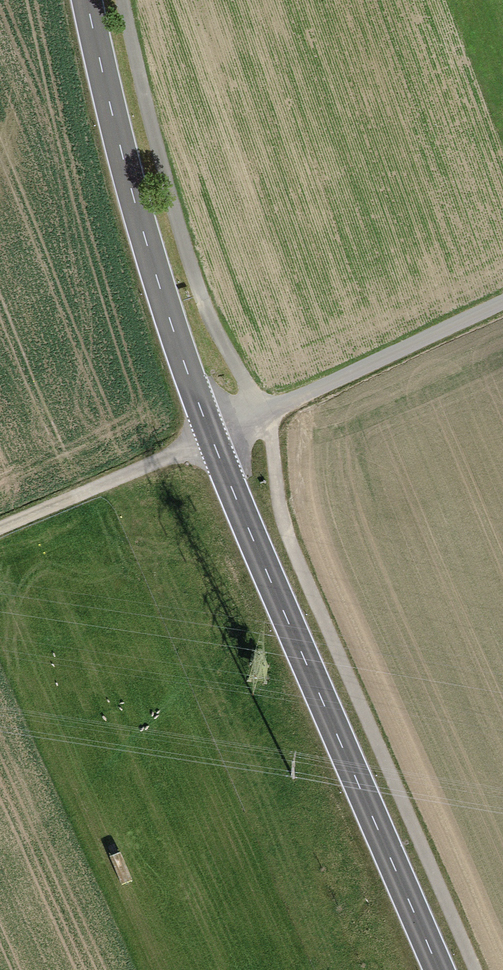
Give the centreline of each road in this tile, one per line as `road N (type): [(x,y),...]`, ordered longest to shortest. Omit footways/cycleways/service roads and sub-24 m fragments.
road 1 (tertiary): [(86,0),(176,335),(440,969)]
road 2 (track): [(477,969),(297,556),(266,412)]
road 3 (track): [(0,528),(266,412)]
road 4 (track): [(266,412),(502,302)]

